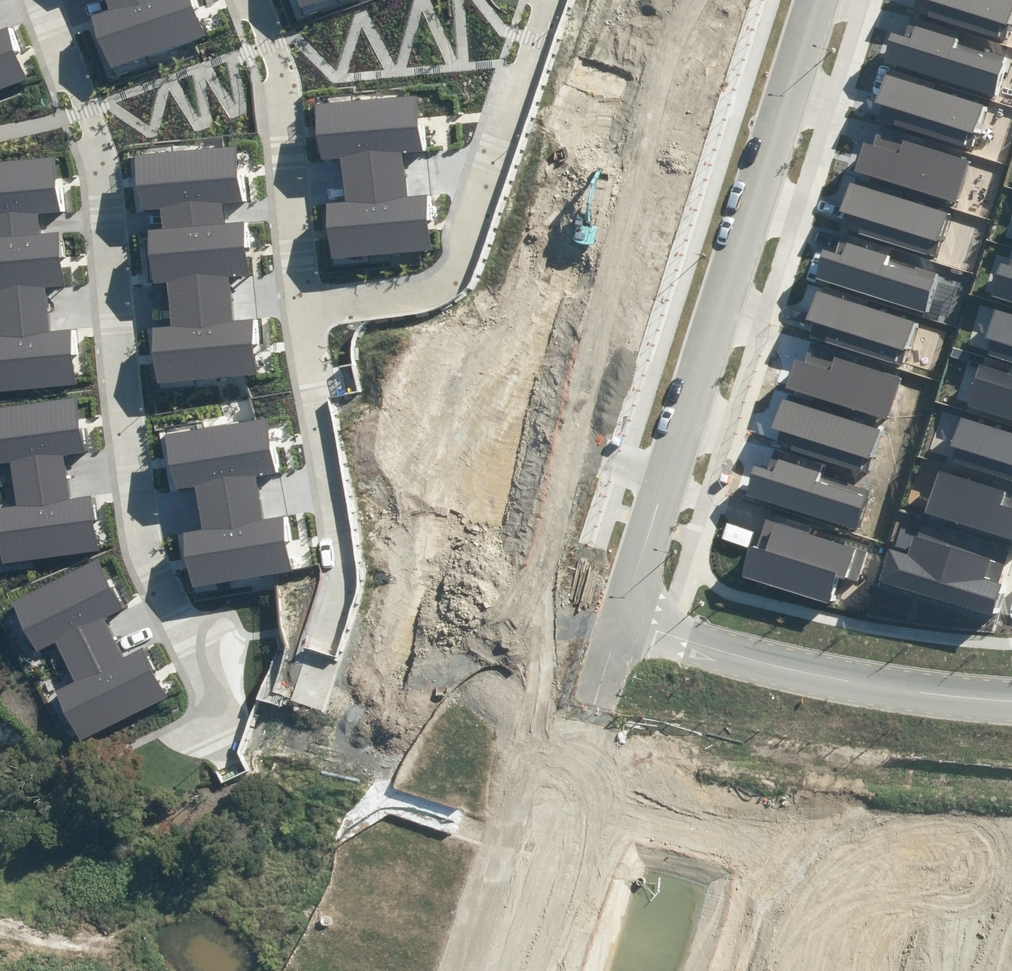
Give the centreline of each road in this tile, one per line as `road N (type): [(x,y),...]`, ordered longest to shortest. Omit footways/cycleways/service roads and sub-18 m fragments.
road 1 (residential): [(45,0),(87,109),(104,179),(141,535),(211,701),(205,724),(180,739)]
road 2 (tertiary): [(623,618),(824,0)]
road 3 (residential): [(542,0),(459,268),(440,290),(402,302),(304,311)]
road 4 (unclassified): [(1011,706),(822,677),(623,618)]
road 5 (residential): [(304,311),(345,587),(309,697)]
road 6 (residential): [(252,0),(276,64),(304,311)]
road 7 (tertiary): [(594,704),(515,970)]

